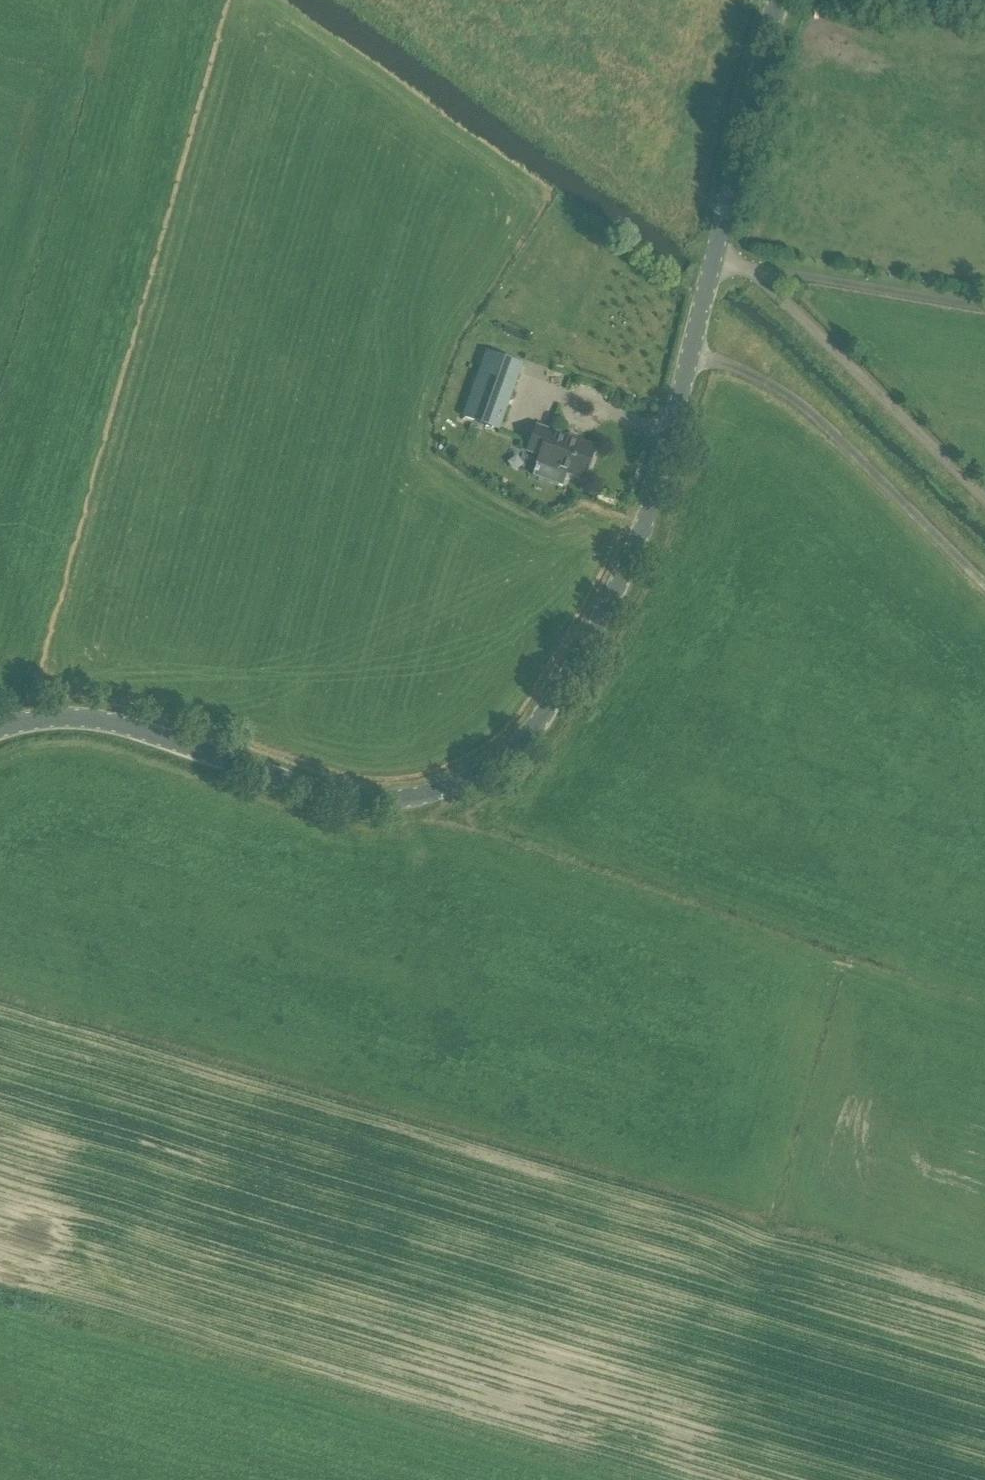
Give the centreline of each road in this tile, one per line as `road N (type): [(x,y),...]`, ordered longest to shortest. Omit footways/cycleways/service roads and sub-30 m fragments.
road 1 (tertiary): [(0,728),(70,715),(181,741),(351,801),(463,784),(552,708),(597,643),(643,526),(692,352)]
road 2 (unclassified): [(984,580),(826,420),(782,390),(692,352)]
road 3 (tertiary): [(692,352),(779,0)]

